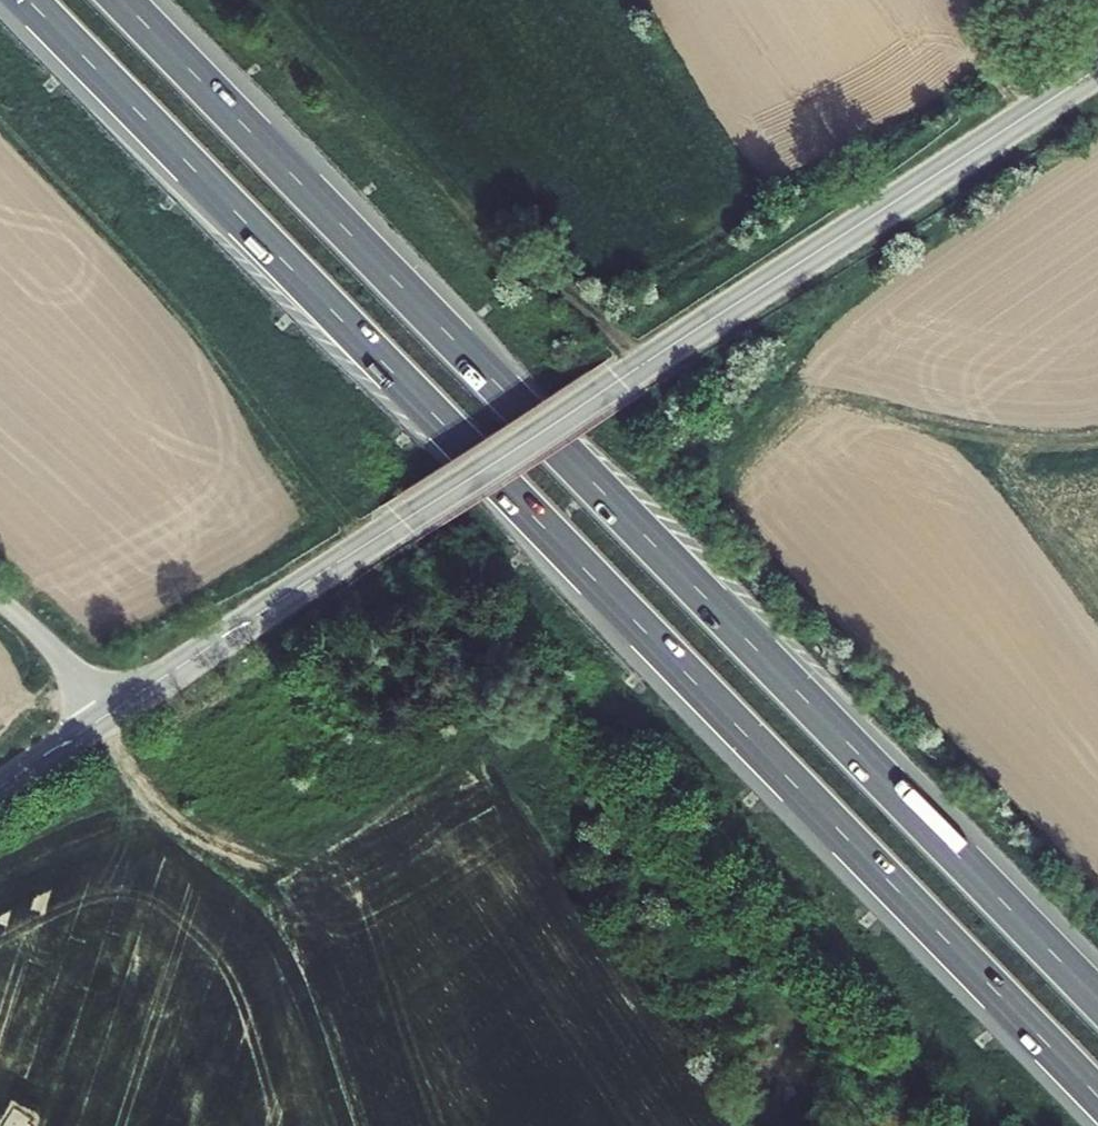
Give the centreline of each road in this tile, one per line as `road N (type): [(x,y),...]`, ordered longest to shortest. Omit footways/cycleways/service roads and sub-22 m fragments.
road 1 (motorway): [(26,0),(1097,1098)]
road 2 (motorway): [(1097,1004),(118,0)]
road 3 (tertiary): [(118,709),(1097,71)]
road 4 (unclassified): [(0,600),(118,709)]
road 5 (tertiary): [(0,793),(118,709)]

